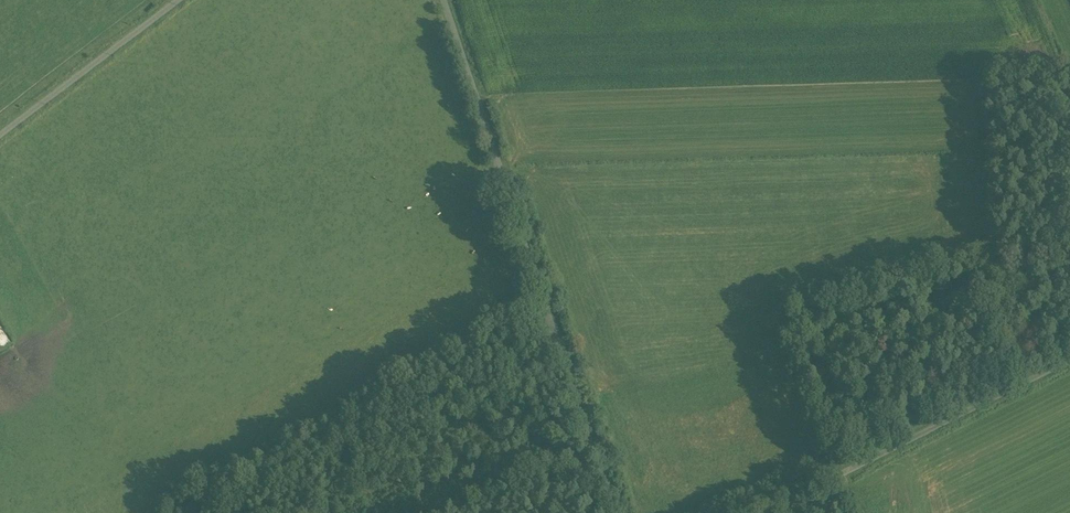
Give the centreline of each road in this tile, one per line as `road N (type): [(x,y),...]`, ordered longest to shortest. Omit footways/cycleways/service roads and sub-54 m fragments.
road 1 (unclassified): [(615,512),(443,0)]
road 2 (unclassified): [(1069,359),(761,512)]
road 3 (unclassified): [(0,131),(173,0)]

